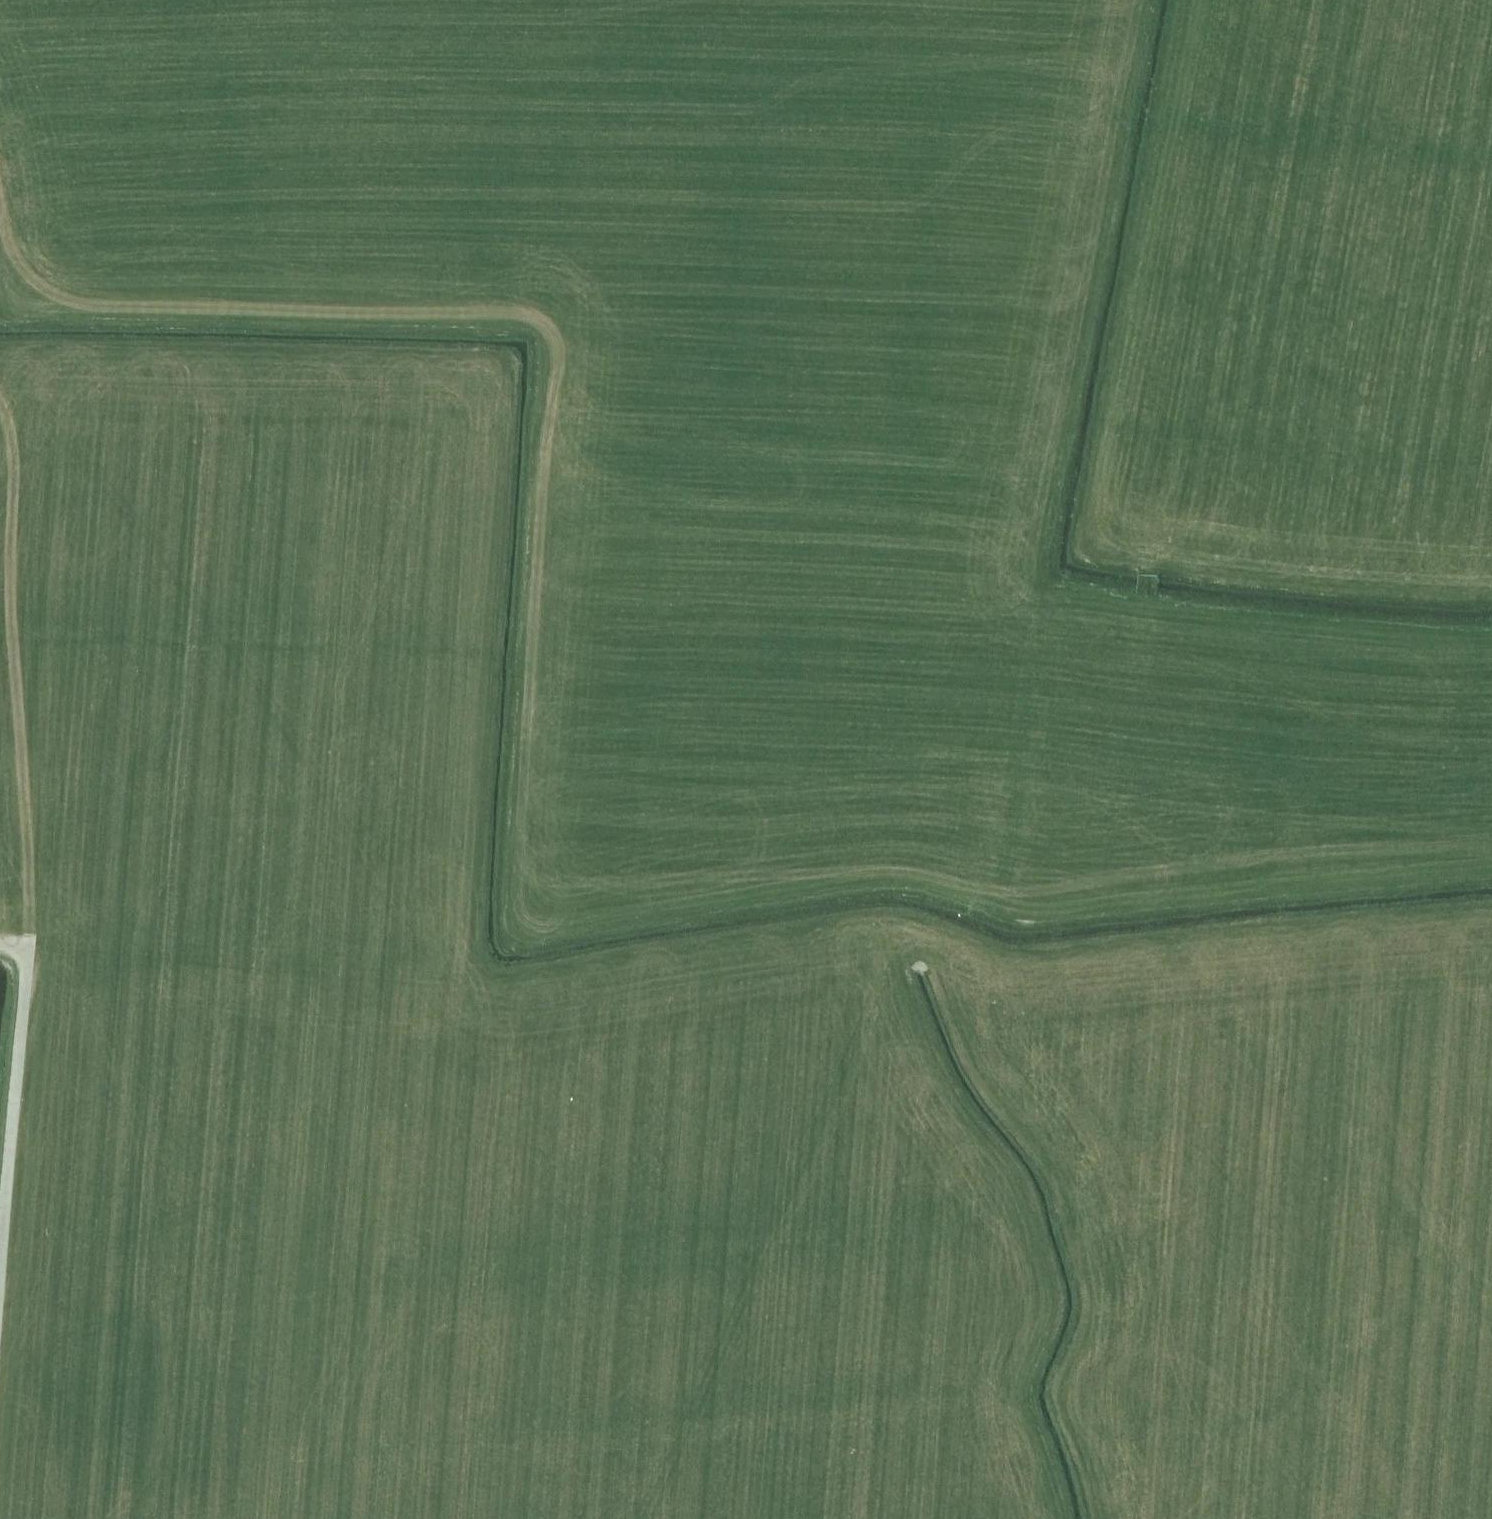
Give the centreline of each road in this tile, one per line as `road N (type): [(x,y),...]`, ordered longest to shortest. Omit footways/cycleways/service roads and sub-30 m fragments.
road 1 (track): [(0,1293),(27,965),(16,947),(0,943)]

